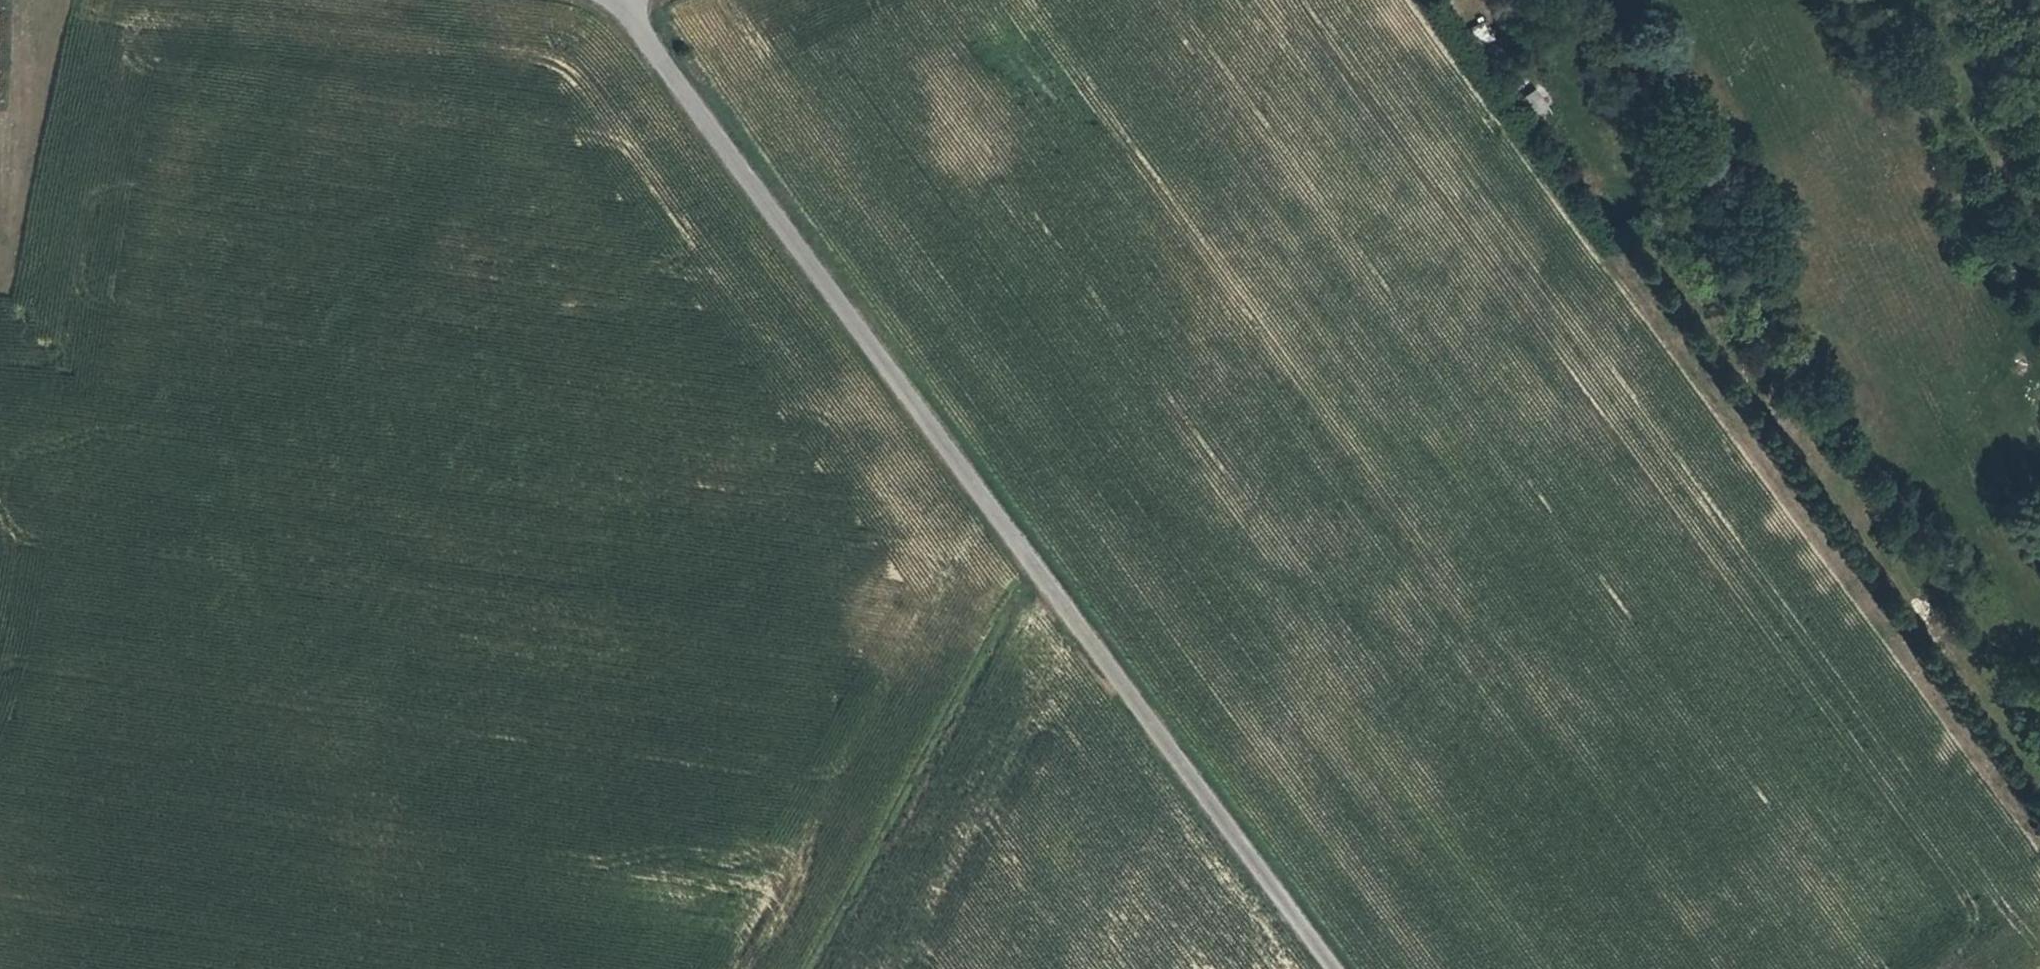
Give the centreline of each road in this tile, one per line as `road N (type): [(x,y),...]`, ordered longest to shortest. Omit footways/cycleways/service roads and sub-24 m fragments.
road 1 (unclassified): [(618,0),(1338,968)]

